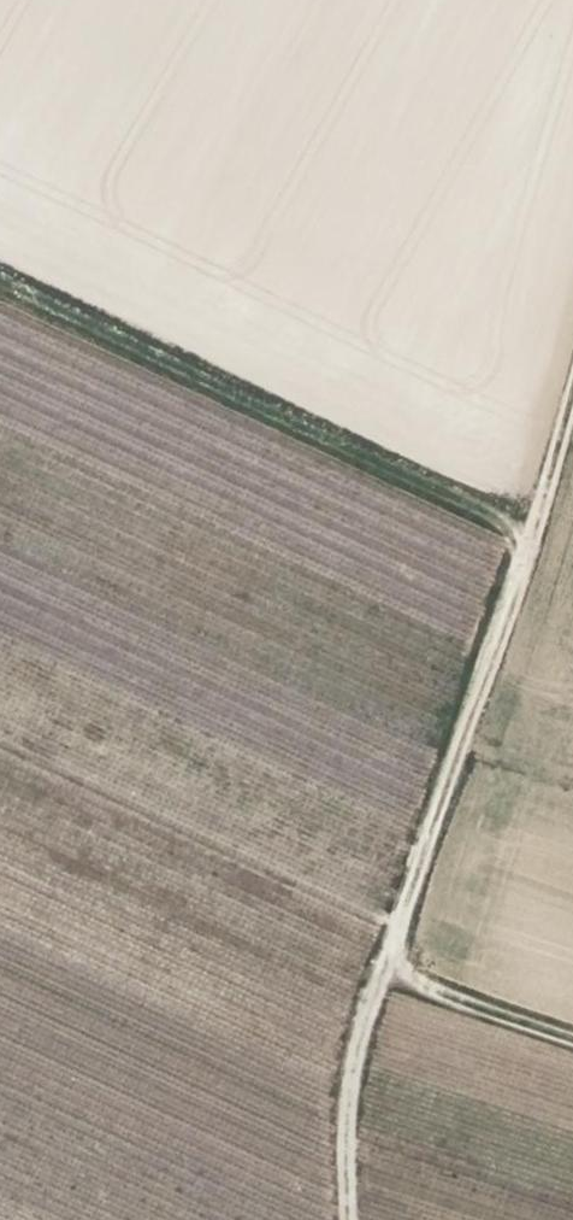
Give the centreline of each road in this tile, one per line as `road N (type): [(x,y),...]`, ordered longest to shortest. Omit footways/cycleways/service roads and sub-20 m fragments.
road 1 (track): [(344,1219),(337,1070),(572,378)]
road 2 (track): [(522,536),(0,279)]
road 3 (track): [(375,971),(572,1039)]

